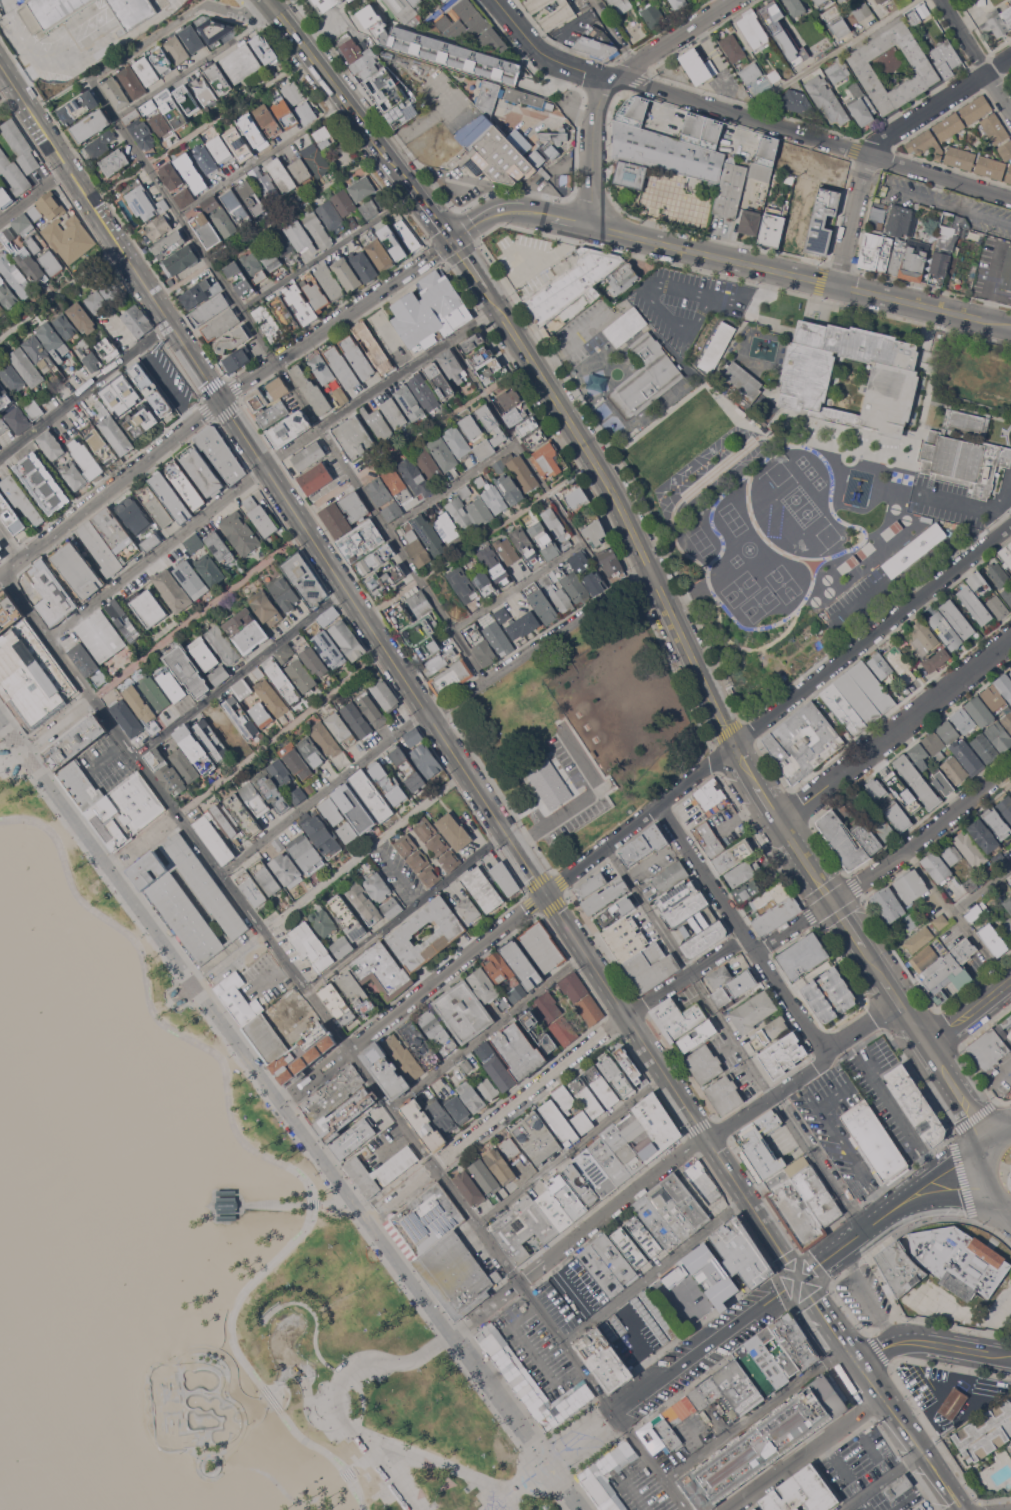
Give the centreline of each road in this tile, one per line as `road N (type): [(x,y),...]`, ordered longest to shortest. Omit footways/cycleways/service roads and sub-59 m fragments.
road 1 (secondary): [(0,65),(798,1277)]
road 2 (residential): [(350,1051),(686,1509)]
road 3 (tertiary): [(484,288),(604,476),(757,783)]
road 4 (residential): [(0,578),(236,388),(451,240)]
road 5 (residential): [(536,50),(1010,197)]
road 6 (residential): [(350,1051),(734,746)]
road 7 (residential): [(745,936),(624,1017),(434,1166)]
road 8 (residential): [(1010,524),(734,746)]
road 9 (residential): [(837,284),(864,167),(878,141),(1010,56)]
road 10 (tertiary): [(269,0),(451,240)]
road 11 (residential): [(658,805),(824,1054)]
road 12 (residential): [(781,822),(1010,641)]
road 13 (residential): [(651,571),(433,721)]
road 14 (tertiary): [(587,225),(837,284)]
road 15 (residential): [(706,1138),(899,1002)]
road 16 (residential): [(706,1138),(518,1280)]
road 17 (residential): [(614,1411),(798,1277)]
road 18 (residential): [(1010,767),(832,901)]
road 19 (residential): [(280,13),(267,22),(206,5),(89,80)]
road 20 (residential): [(727,1509),(881,1397)]
road 21 (tertiary): [(837,284),(1010,326)]
road 22 (secondary): [(858,1365),(962,1509)]
road 23 (tertiary): [(858,1365),(907,1341),(1010,1357)]
road 24 (residential): [(615,80),(592,125),(587,225)]
road 25 (residential): [(615,80),(736,0)]
road 26 (residential): [(940,0),(1010,110)]
road 27 (tertiary): [(986,1156),(933,1168),(883,1214)]

